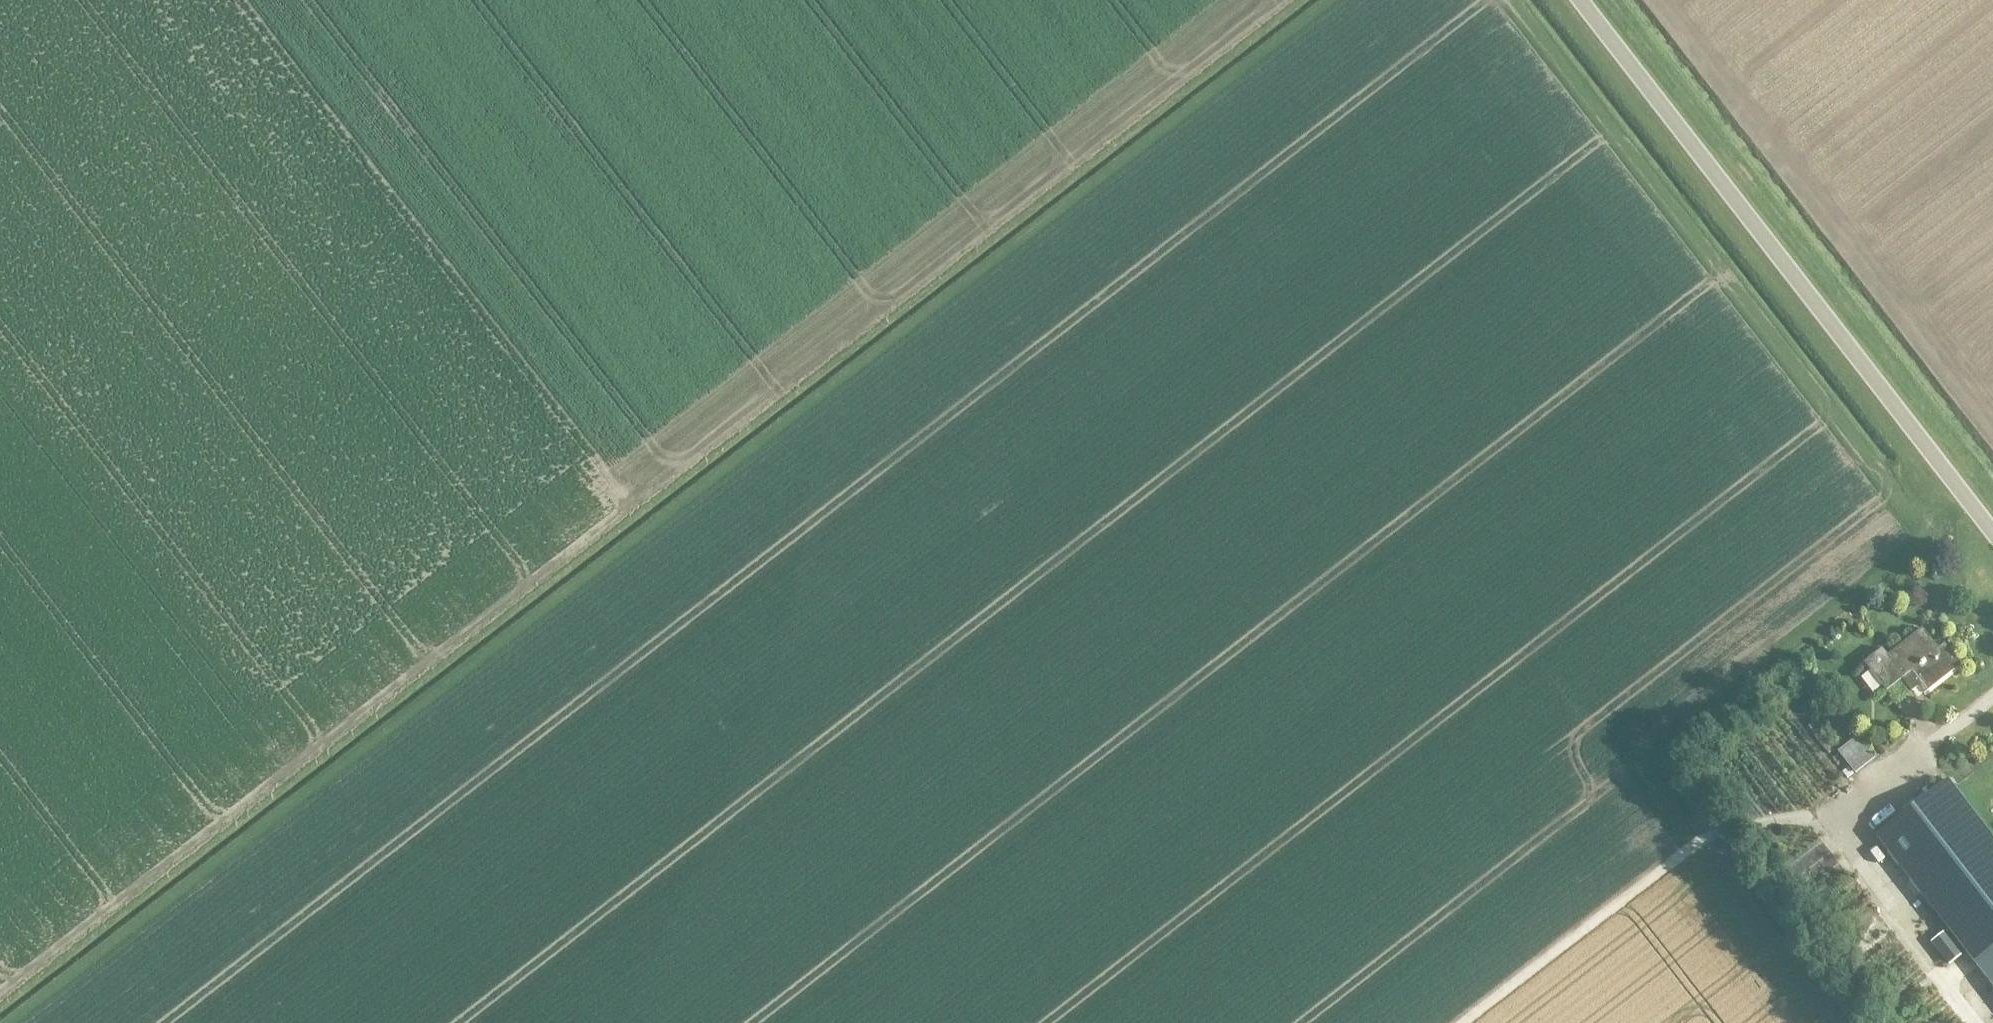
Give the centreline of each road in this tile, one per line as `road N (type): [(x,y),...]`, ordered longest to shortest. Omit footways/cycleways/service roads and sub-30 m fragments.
road 1 (unclassified): [(1992,541),(1573,0)]

